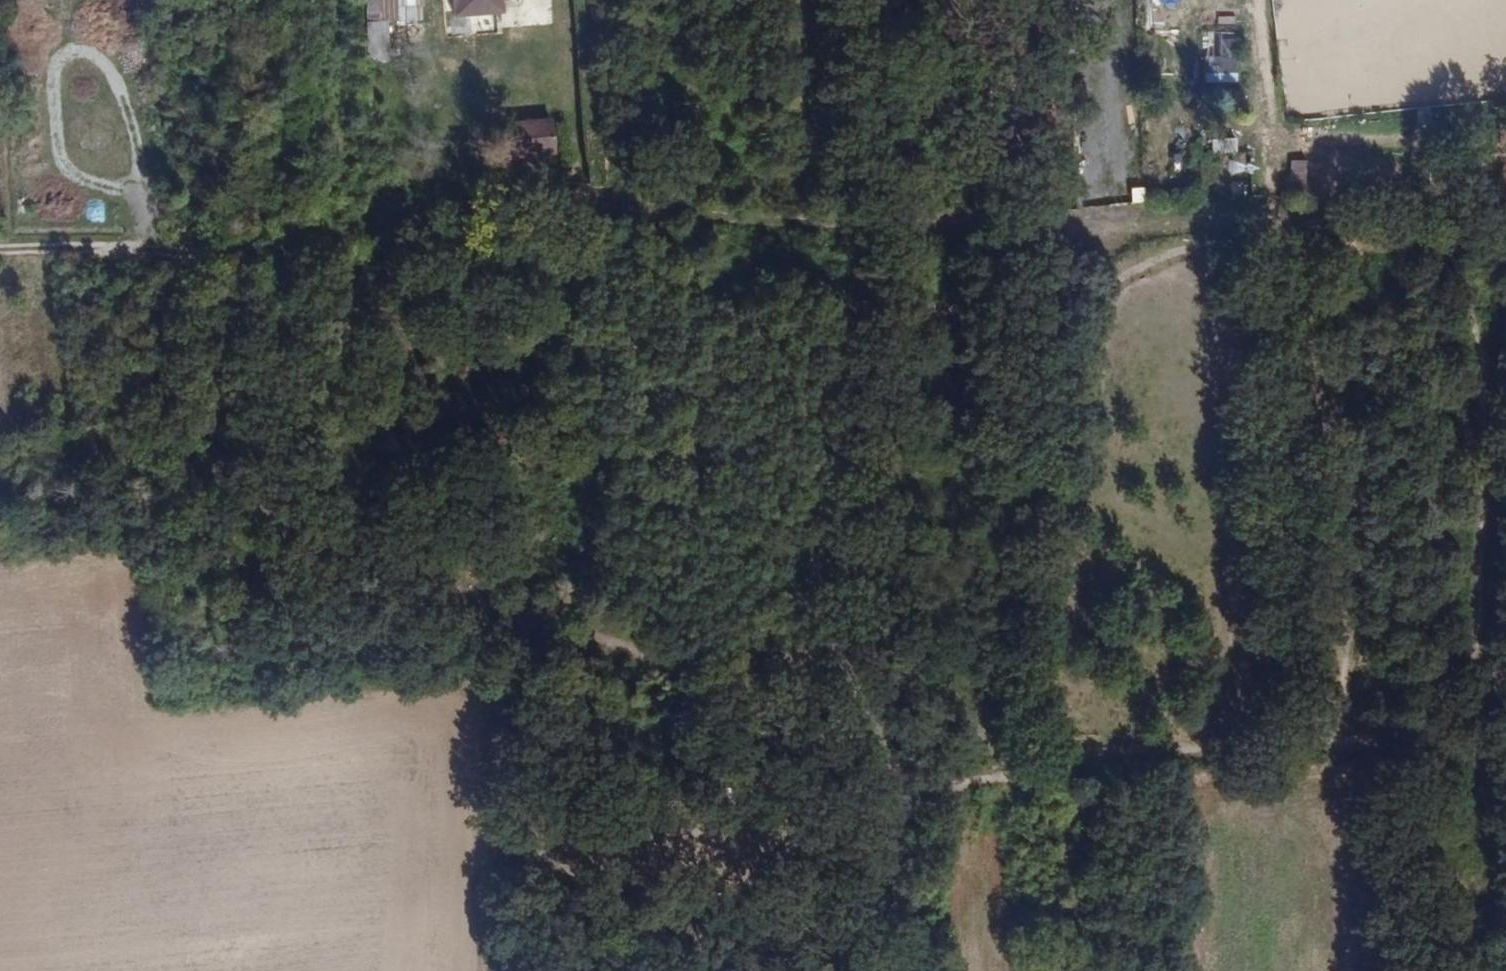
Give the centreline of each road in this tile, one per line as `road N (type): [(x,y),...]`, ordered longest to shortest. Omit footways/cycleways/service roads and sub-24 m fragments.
road 1 (track): [(0,254),(220,237),(308,250),(464,207),(546,194),(674,201),(921,234),(1014,236),(1103,214),(1342,216),(1505,252)]

